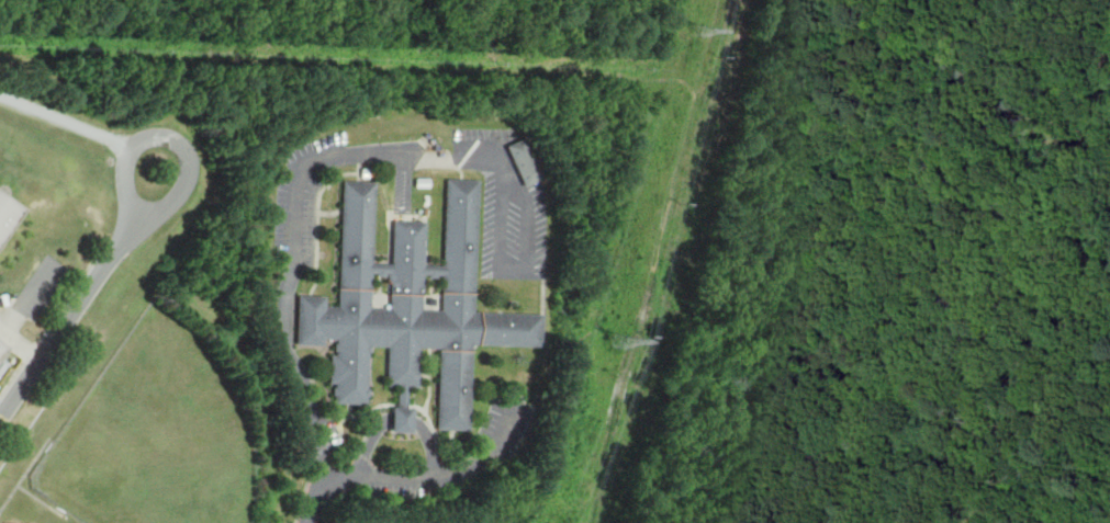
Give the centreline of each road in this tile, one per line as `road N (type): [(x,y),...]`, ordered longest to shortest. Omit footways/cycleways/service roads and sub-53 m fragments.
road 1 (track): [(0,45),(596,72),(638,78),(696,109),(591,522)]

